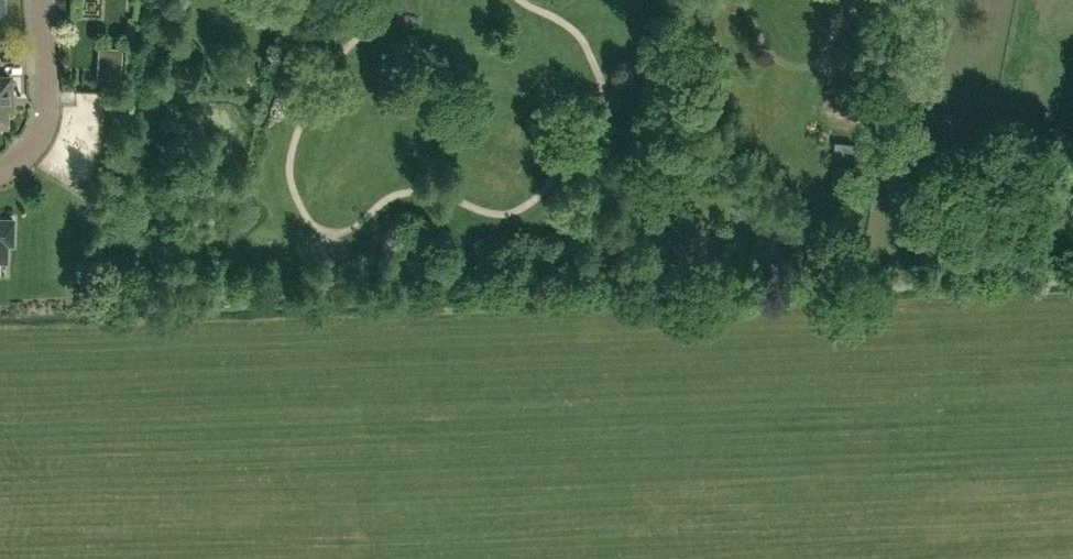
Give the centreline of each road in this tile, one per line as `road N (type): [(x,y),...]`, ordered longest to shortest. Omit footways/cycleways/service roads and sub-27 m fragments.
road 1 (residential): [(43,0),(46,127),(36,150),(0,174)]

